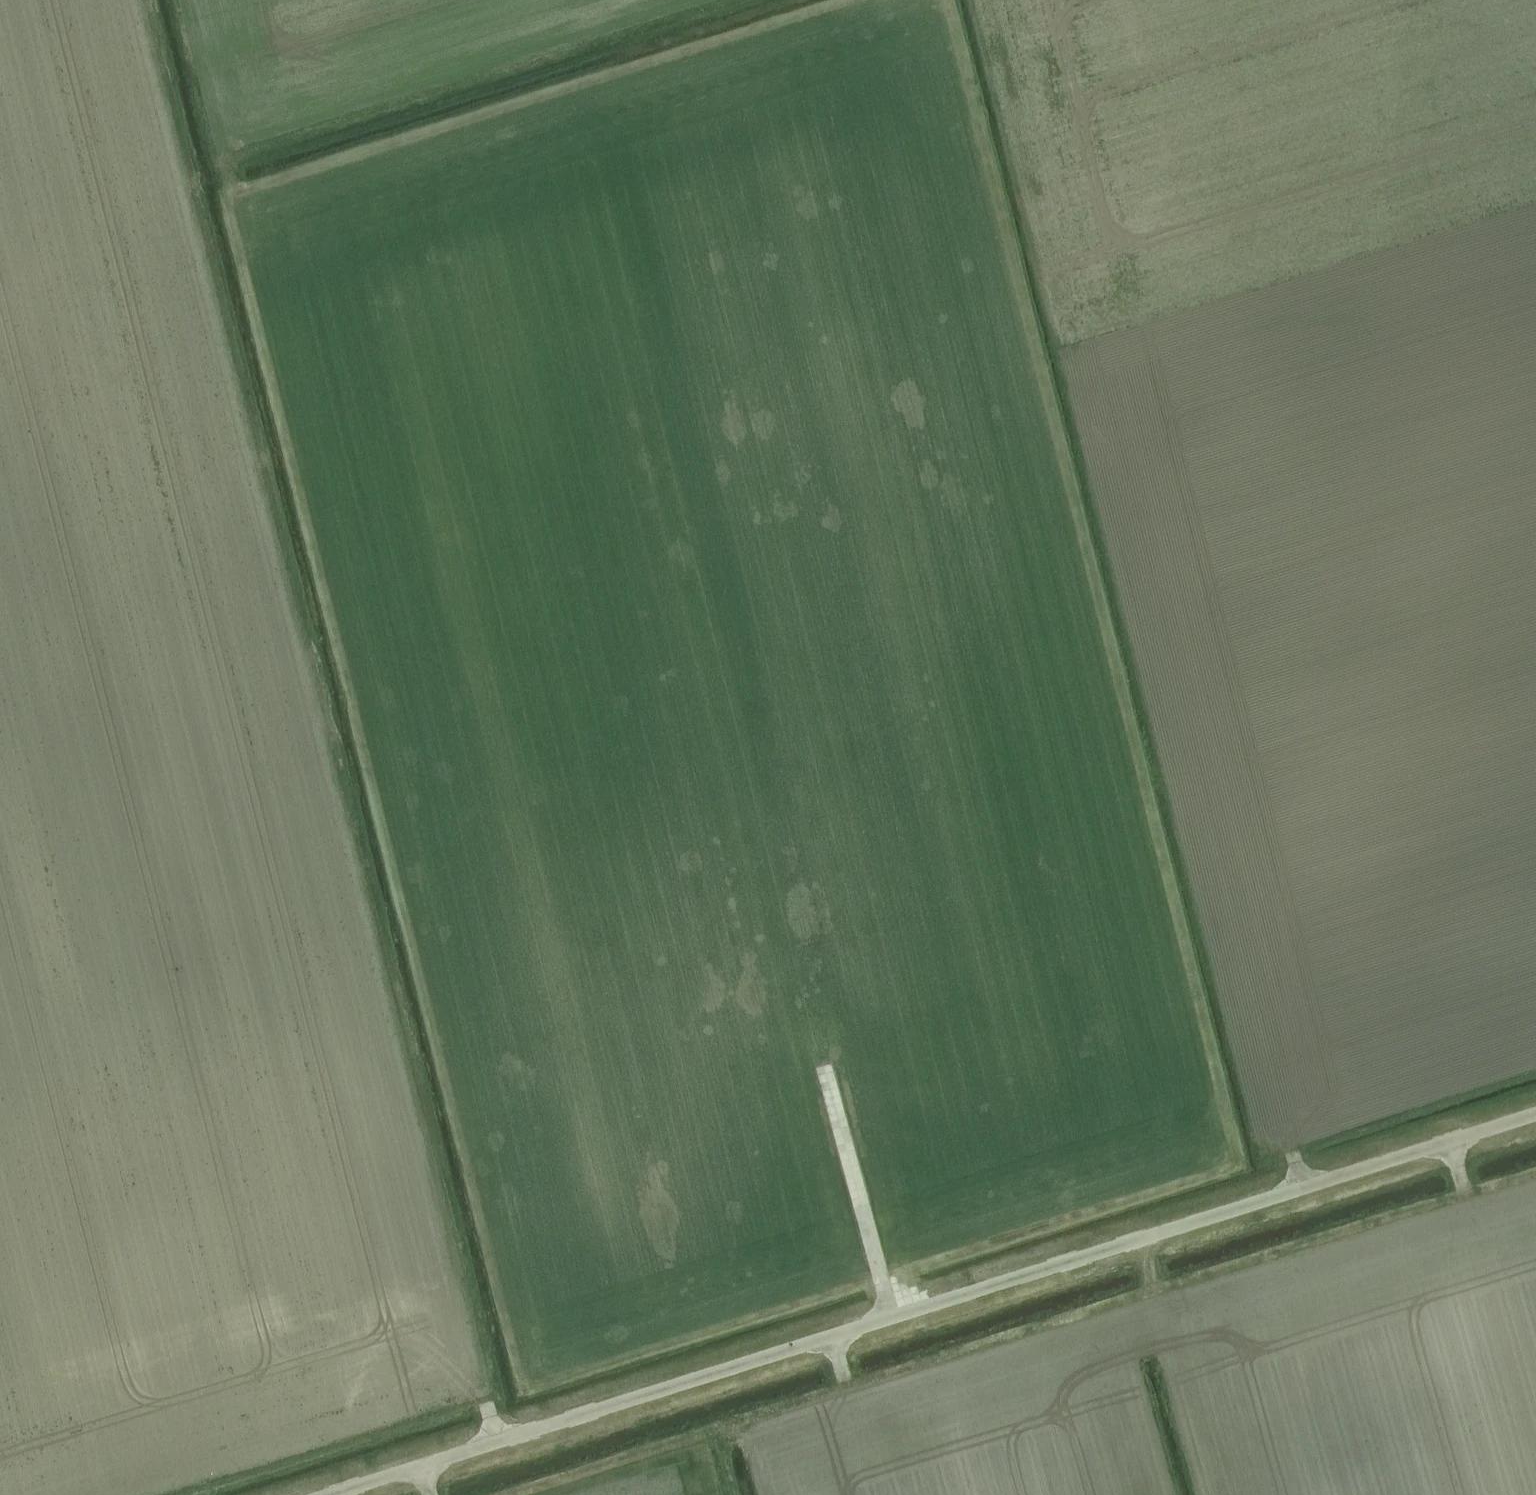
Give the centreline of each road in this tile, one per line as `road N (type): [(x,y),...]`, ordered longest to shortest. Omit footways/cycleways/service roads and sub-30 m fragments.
road 1 (unclassified): [(1535,1115),(330,1494)]

